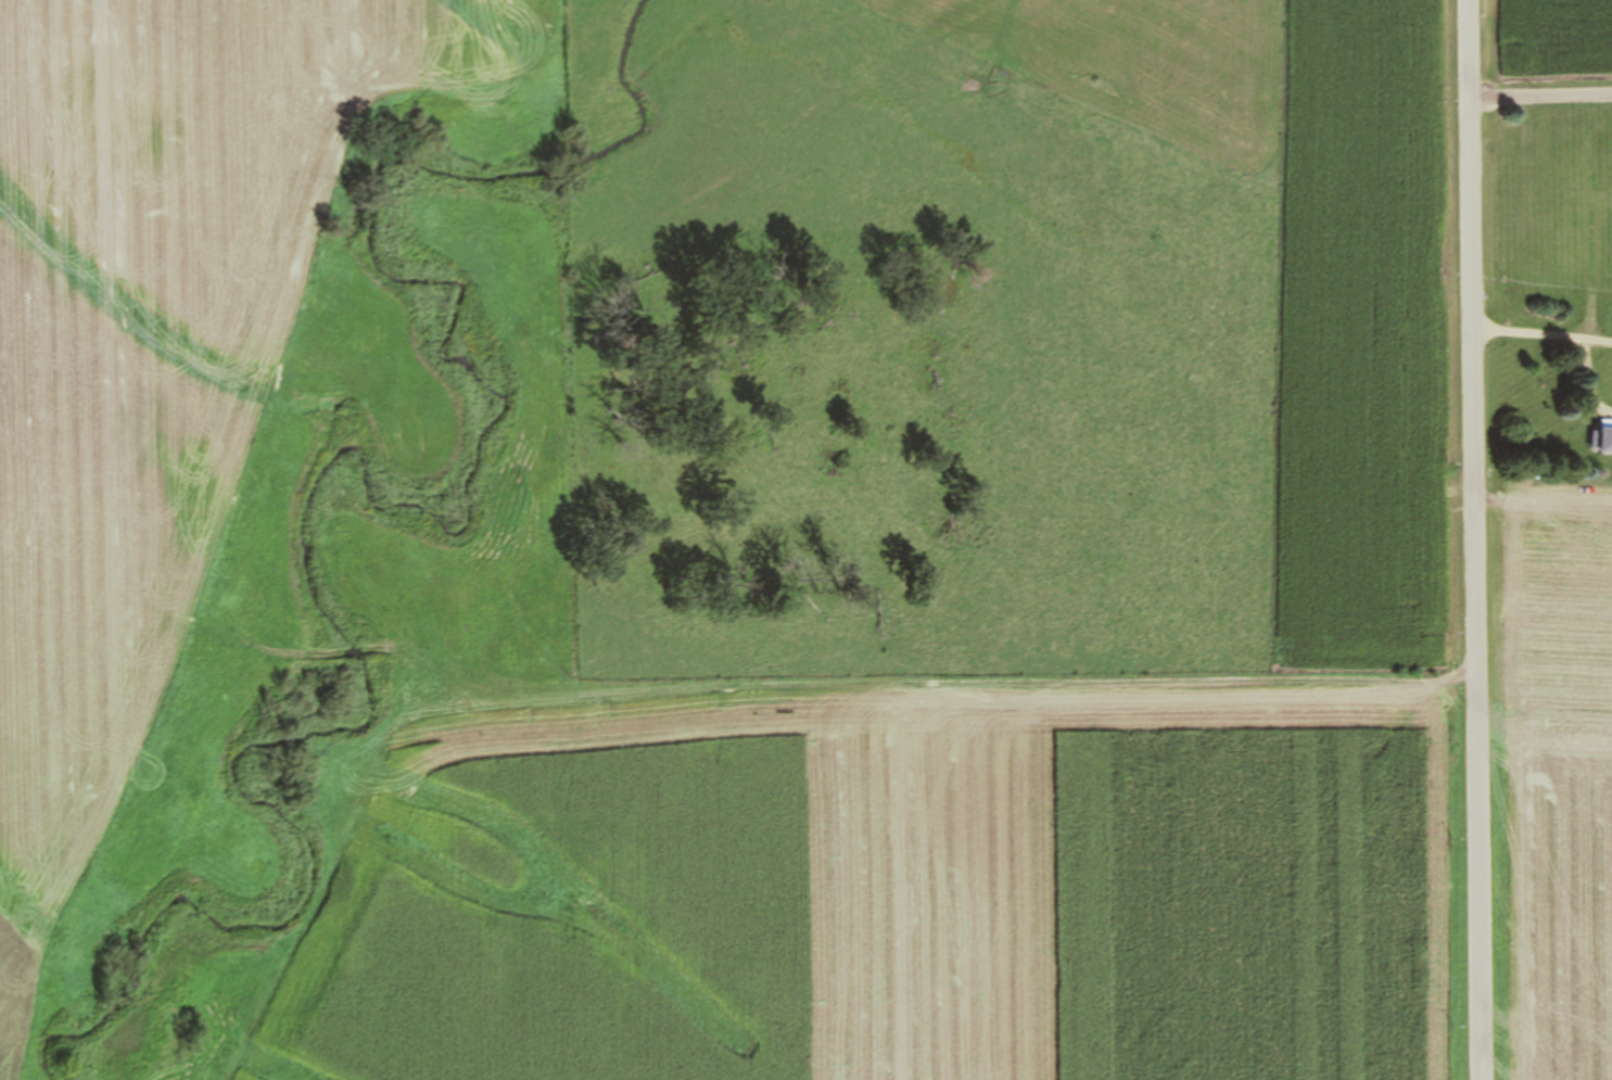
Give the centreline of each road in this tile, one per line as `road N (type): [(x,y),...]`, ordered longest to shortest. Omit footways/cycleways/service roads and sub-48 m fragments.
road 1 (secondary): [(1481,1079),(1468,0)]

